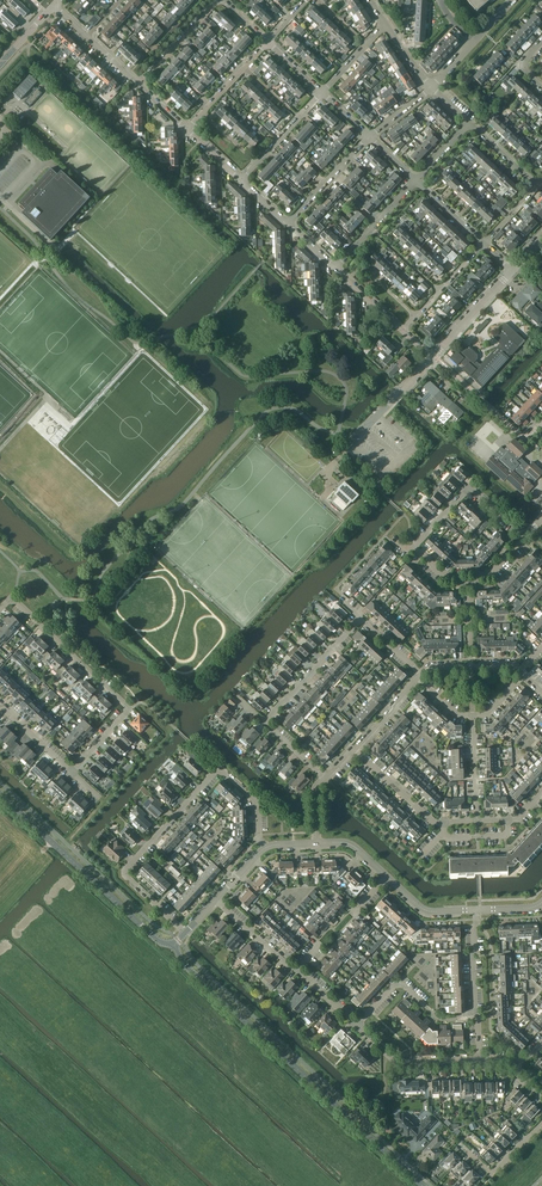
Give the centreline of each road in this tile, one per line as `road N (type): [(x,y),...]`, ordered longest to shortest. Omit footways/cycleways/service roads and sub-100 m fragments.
road 1 (tertiary): [(422,1185),(185,965),(174,945)]
road 2 (residential): [(185,933),(124,872),(220,770),(257,802),(266,847)]
road 3 (residential): [(72,773),(128,711),(9,602),(0,612)]
road 4 (tertiary): [(174,945),(157,940),(0,795)]
road 5 (residential): [(467,583),(443,575),(414,548),(470,488),(526,535)]
road 6 (residential): [(479,1058),(474,910)]
road 7 (residential): [(265,723),(359,617)]
road 8 (residential): [(479,1058),(395,1062),(358,1027)]

